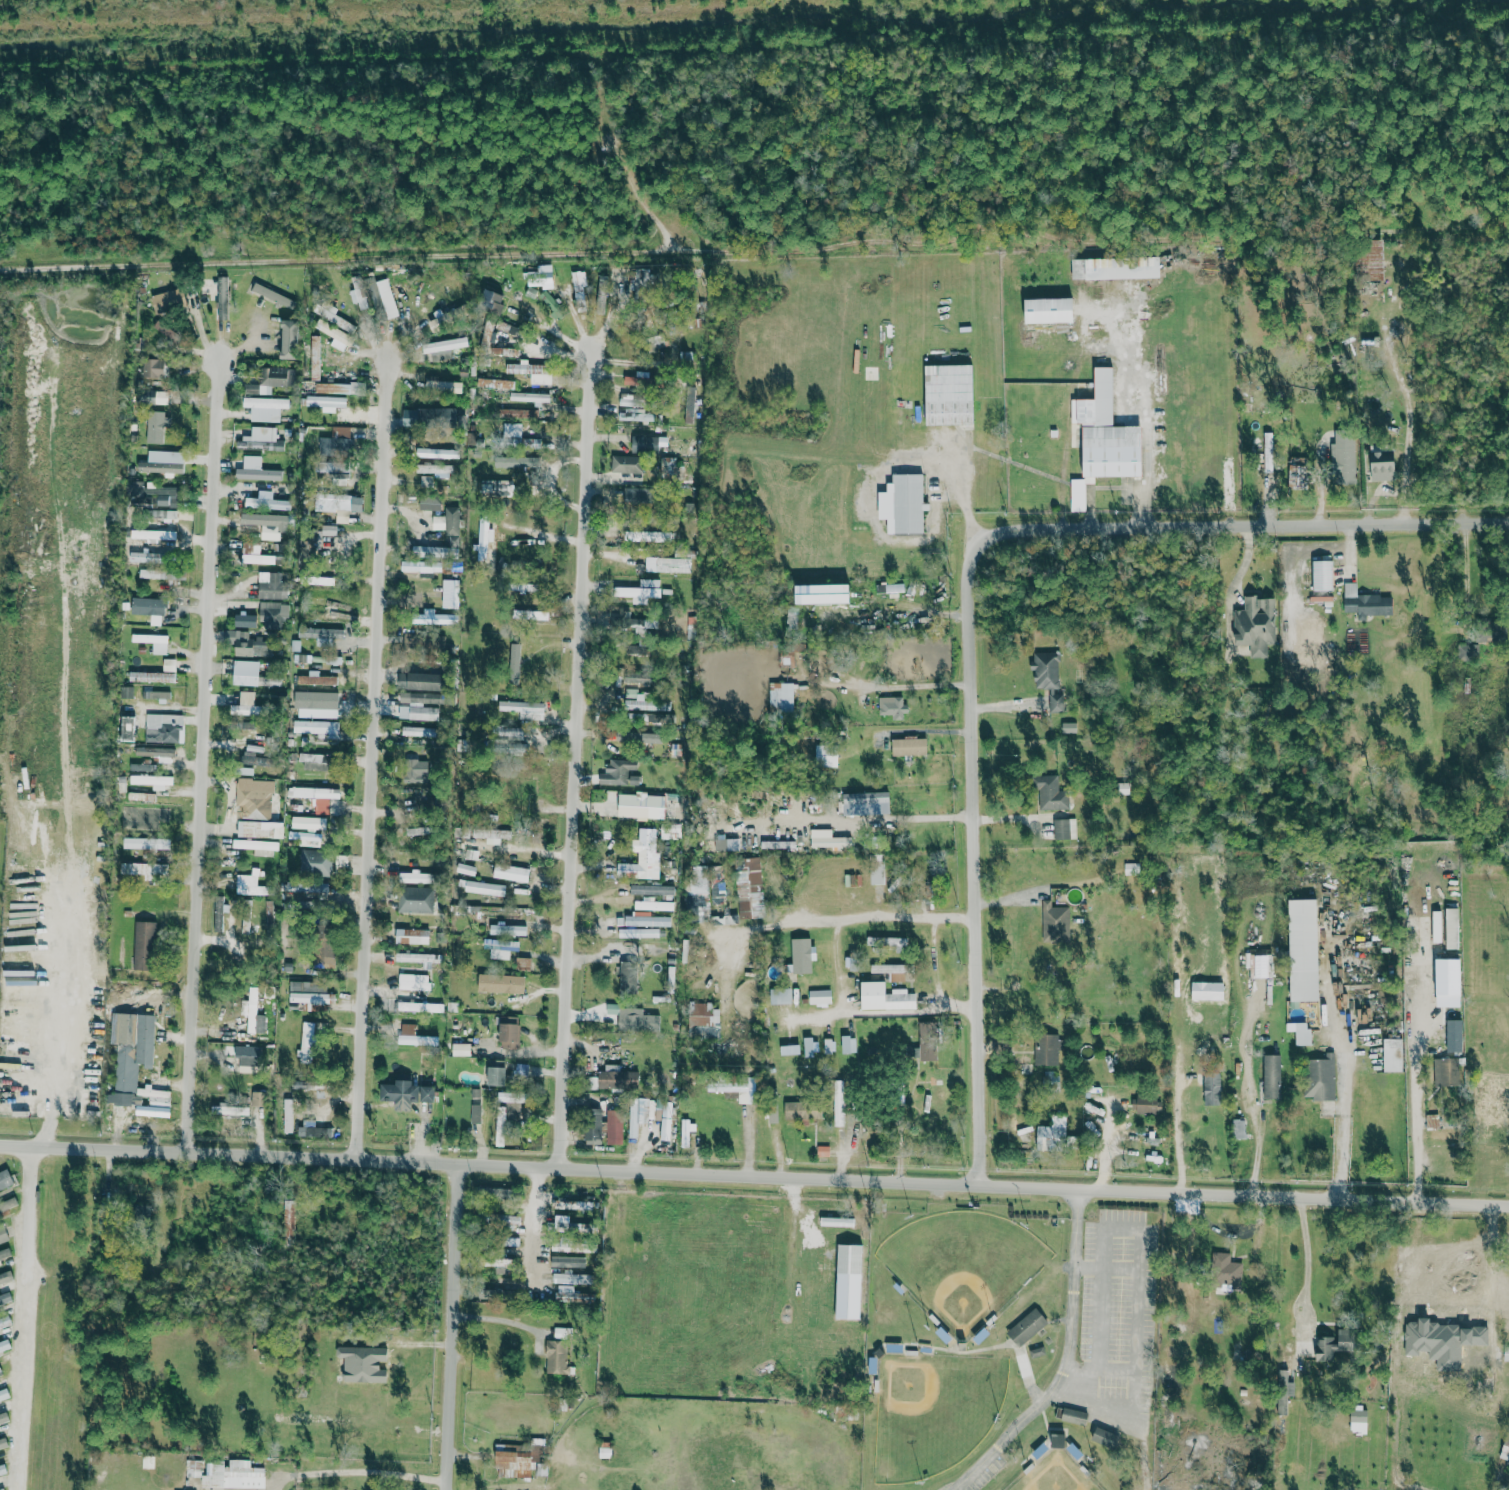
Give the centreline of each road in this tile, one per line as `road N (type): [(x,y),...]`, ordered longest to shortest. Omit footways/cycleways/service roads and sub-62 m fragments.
road 1 (residential): [(0,1145),(1508,1205)]
road 2 (residential): [(565,1169),(597,346)]
road 3 (residential): [(362,1159),(394,351)]
road 4 (residential): [(193,1153),(224,351)]
road 5 (residential): [(985,1186),(985,1049),(975,1001),(981,973),(972,577),(989,541)]
road 6 (residential): [(989,541),(1040,529),(1508,522)]
road 7 (residential): [(1083,1397),(1133,1427),(1139,1229),(1102,1228),(1098,1353),(1083,1397),(1045,1398)]
road 8 (residential): [(869,476),(880,446),(872,427),(888,417),(899,372),(889,348),(839,308),(768,311),(742,347),(744,493)]
road 9 (residential): [(447,1489),(461,1164)]
road 10 (residential): [(747,445),(959,445),(989,541)]
road 11 (residential): [(1045,1398),(1069,1358),(1074,1261)]

